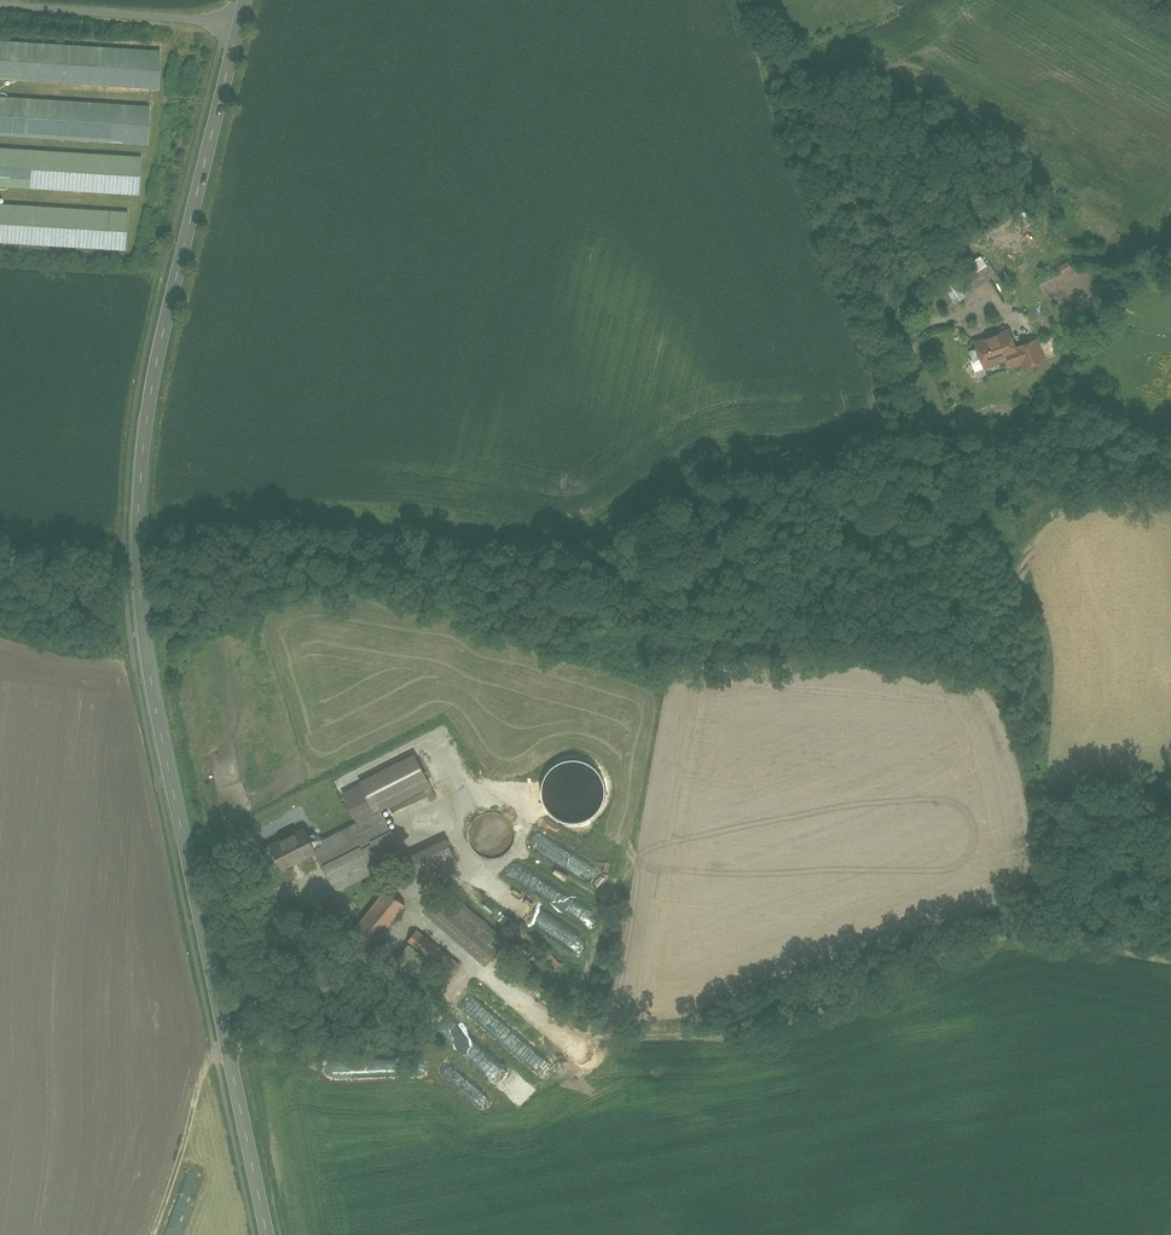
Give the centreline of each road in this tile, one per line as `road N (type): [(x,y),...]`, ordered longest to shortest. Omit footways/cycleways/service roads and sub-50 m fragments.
road 1 (tertiary): [(243,0),(152,378),(137,546),(154,712),(265,1234)]
road 2 (track): [(777,0),(803,105),(898,318)]

